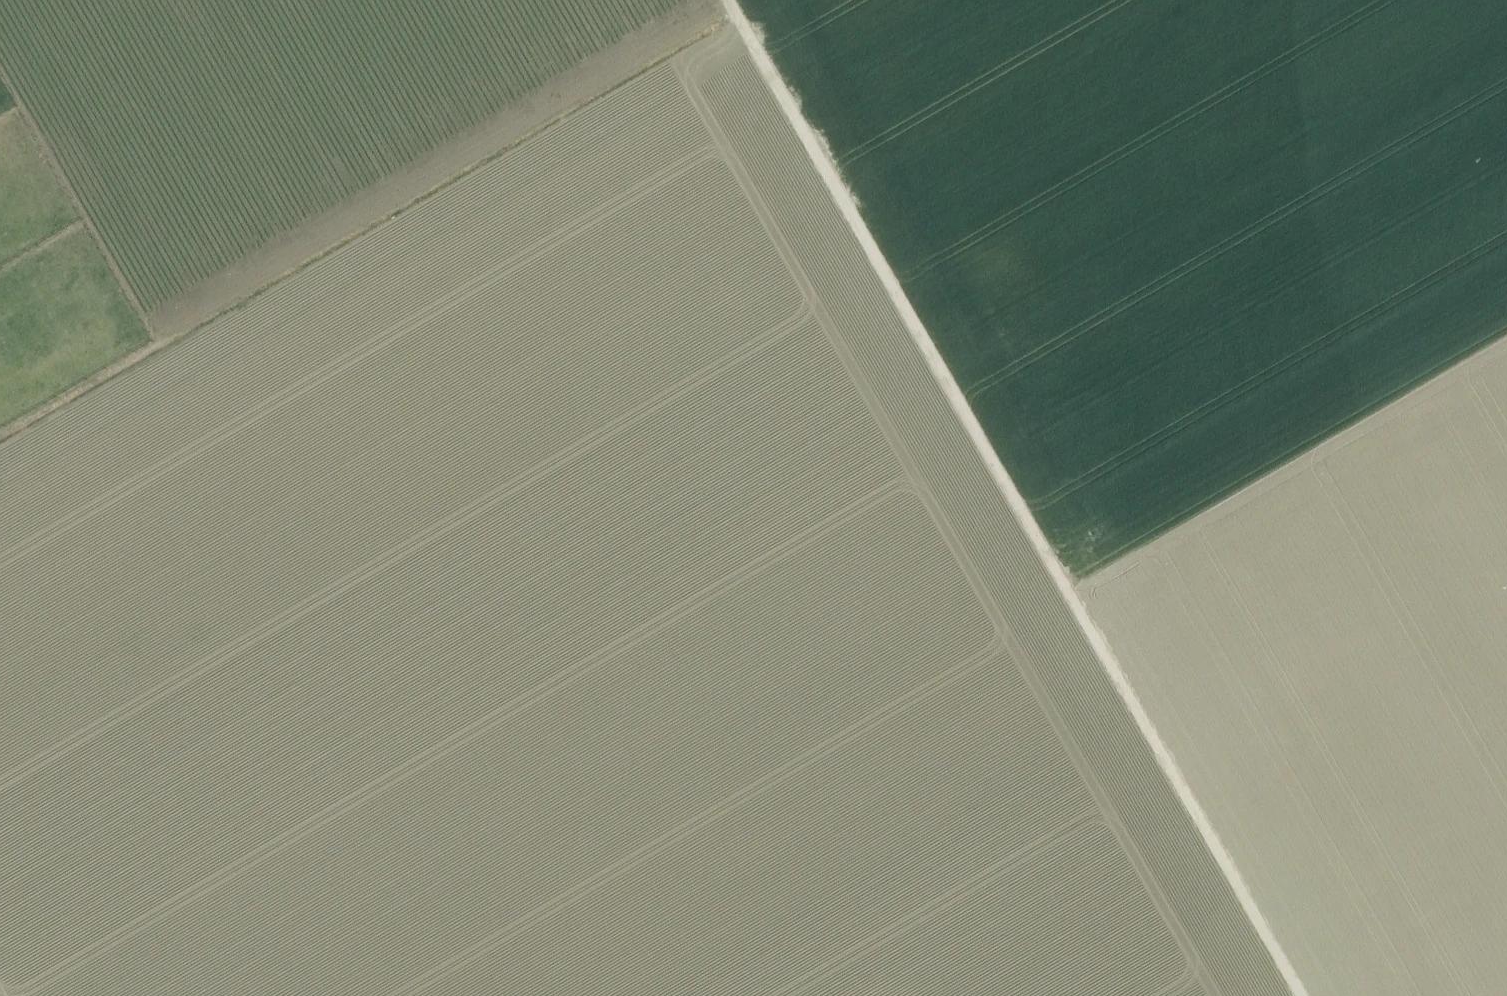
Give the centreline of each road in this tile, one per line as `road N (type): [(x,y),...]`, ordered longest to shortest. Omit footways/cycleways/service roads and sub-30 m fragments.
road 1 (track): [(1280,995),(714,0)]

